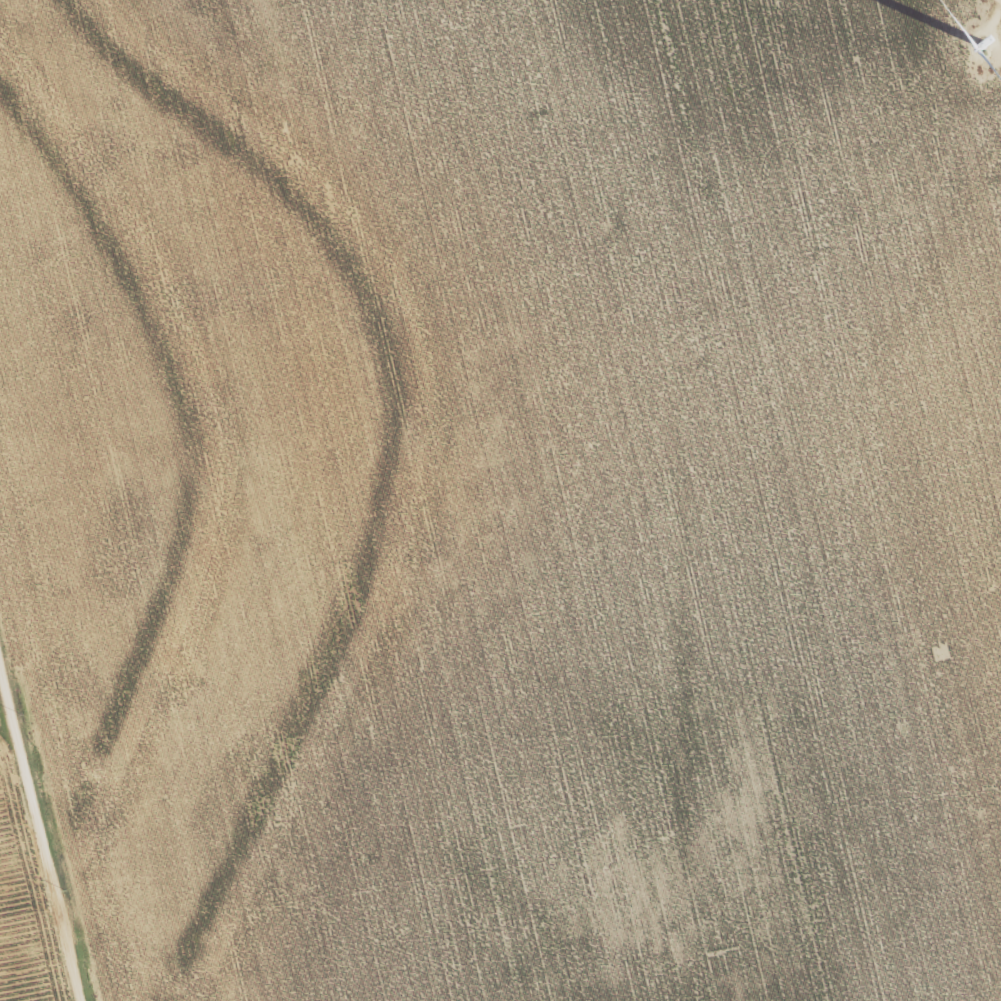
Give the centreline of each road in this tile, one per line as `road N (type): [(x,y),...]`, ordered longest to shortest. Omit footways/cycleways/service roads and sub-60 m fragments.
road 1 (residential): [(85,1000),(0,656)]

